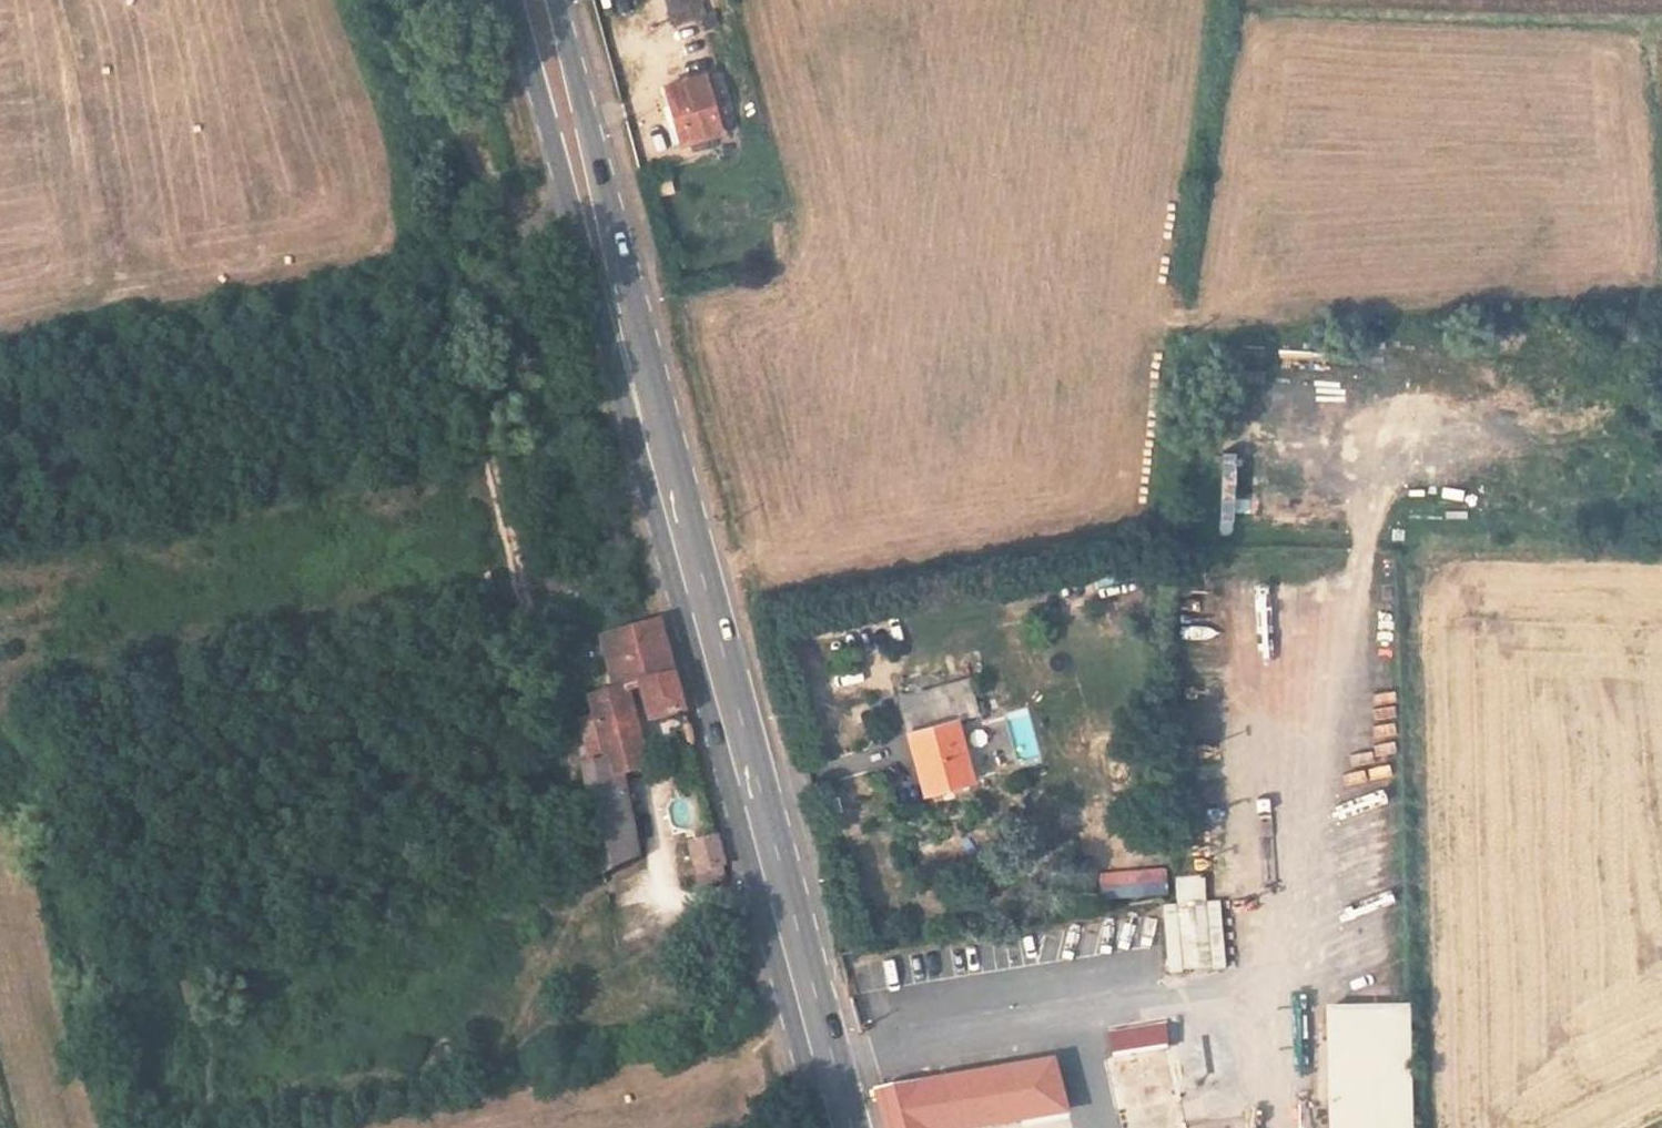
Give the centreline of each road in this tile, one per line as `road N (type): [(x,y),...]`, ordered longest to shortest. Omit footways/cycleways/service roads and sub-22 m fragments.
road 1 (primary): [(840,1127),(565,130)]
road 2 (primary): [(508,0),(565,130)]
road 3 (primary): [(565,130),(539,0)]

